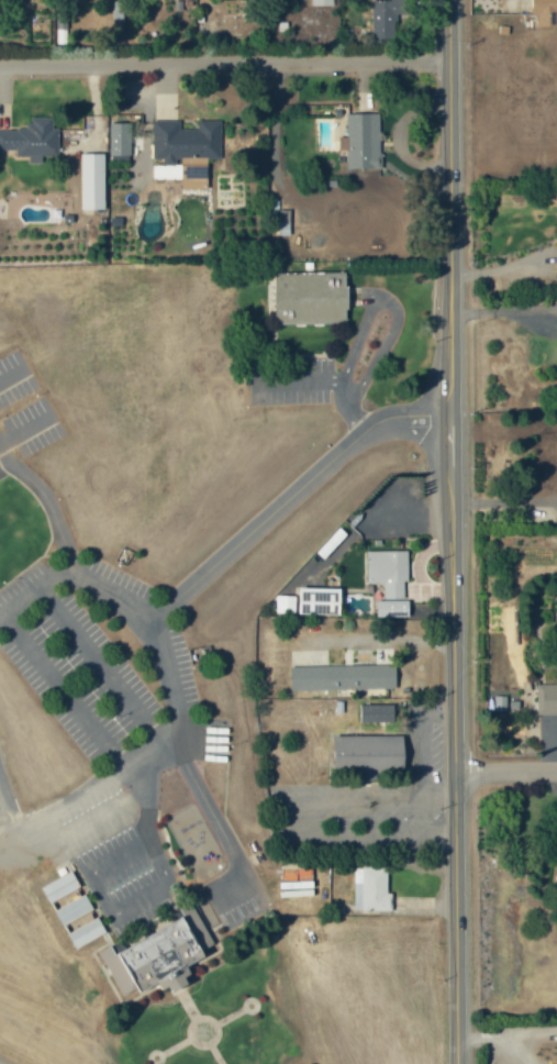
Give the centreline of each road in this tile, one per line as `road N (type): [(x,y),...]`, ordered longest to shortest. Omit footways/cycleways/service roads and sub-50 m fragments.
road 1 (tertiary): [(457,1063),(449,0)]
road 2 (residential): [(448,62),(0,66)]

